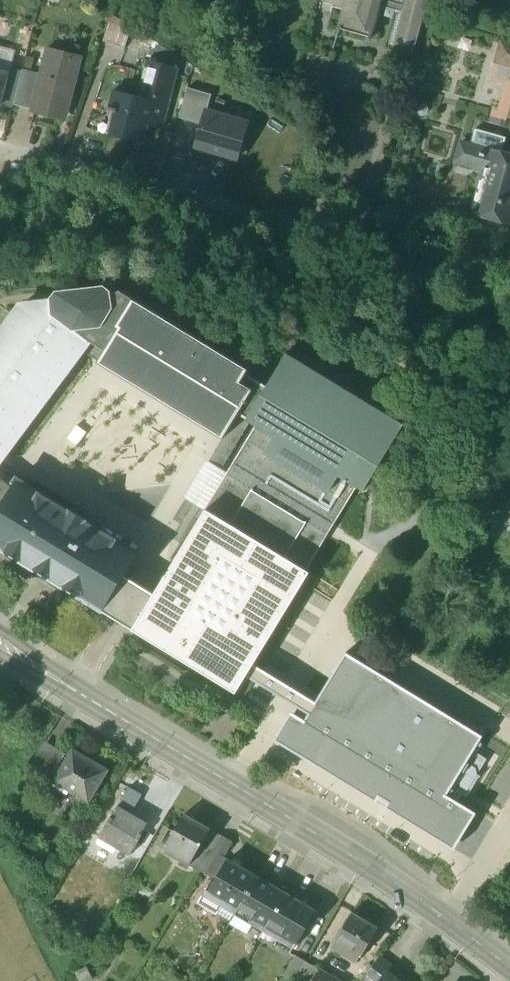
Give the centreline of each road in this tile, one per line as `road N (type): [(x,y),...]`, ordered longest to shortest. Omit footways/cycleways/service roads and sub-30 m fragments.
road 1 (secondary): [(509,964),(363,860),(0,650)]

